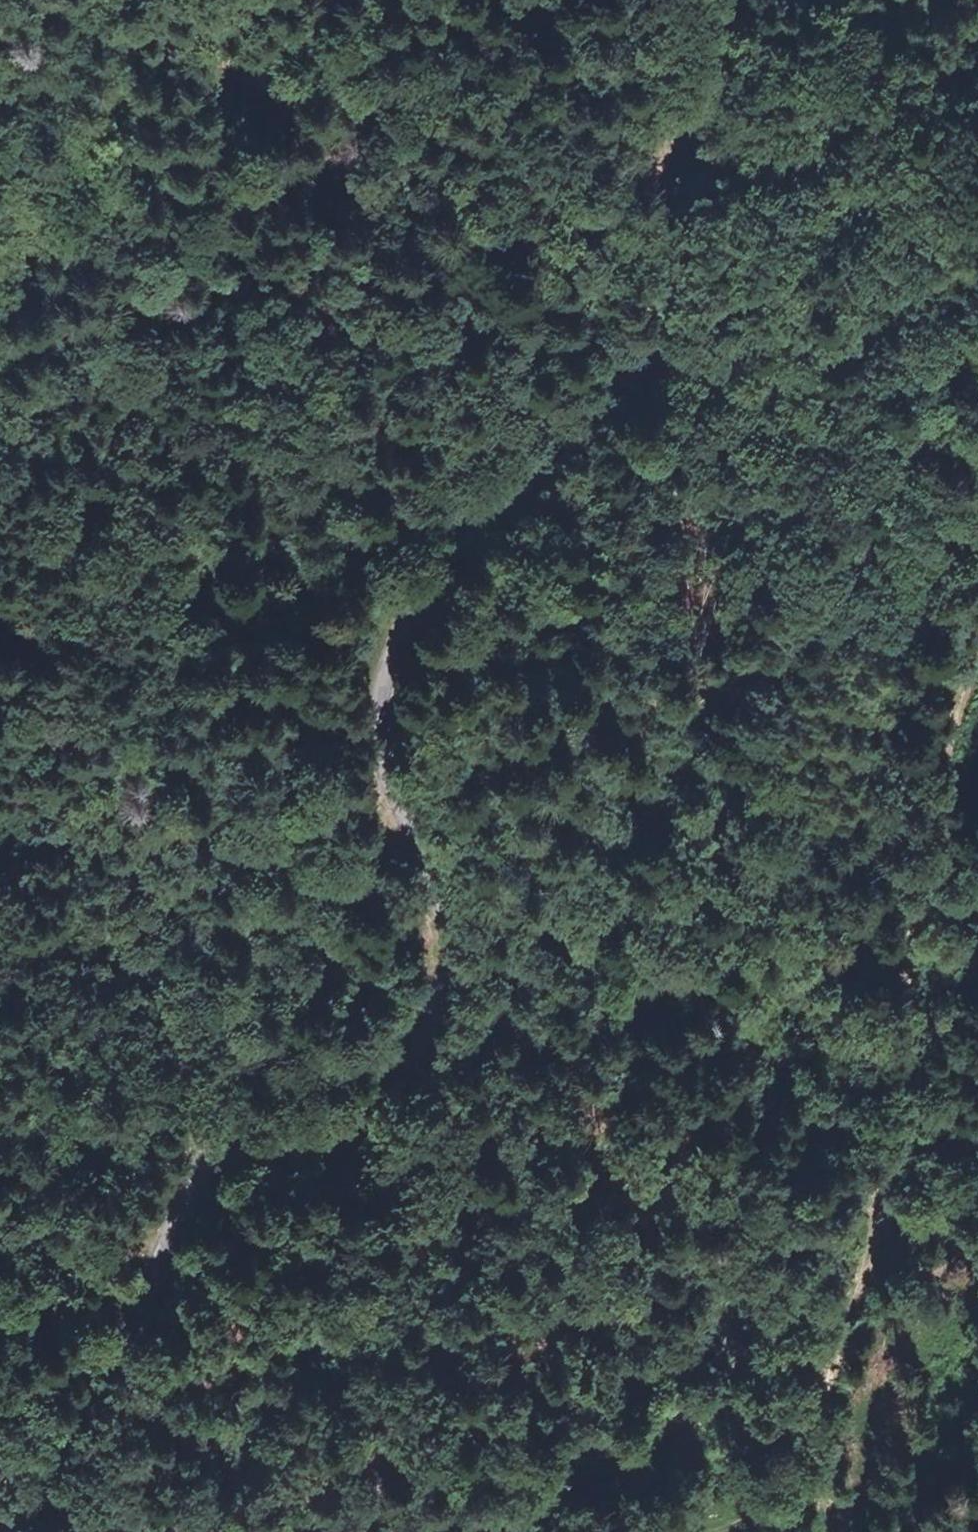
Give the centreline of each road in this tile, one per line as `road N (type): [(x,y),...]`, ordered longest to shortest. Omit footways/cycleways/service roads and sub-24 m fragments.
road 1 (unclassified): [(12,1531),(144,1275),(248,1156),(424,1034),(442,955),(368,762),(441,588),(662,345),(764,0)]

